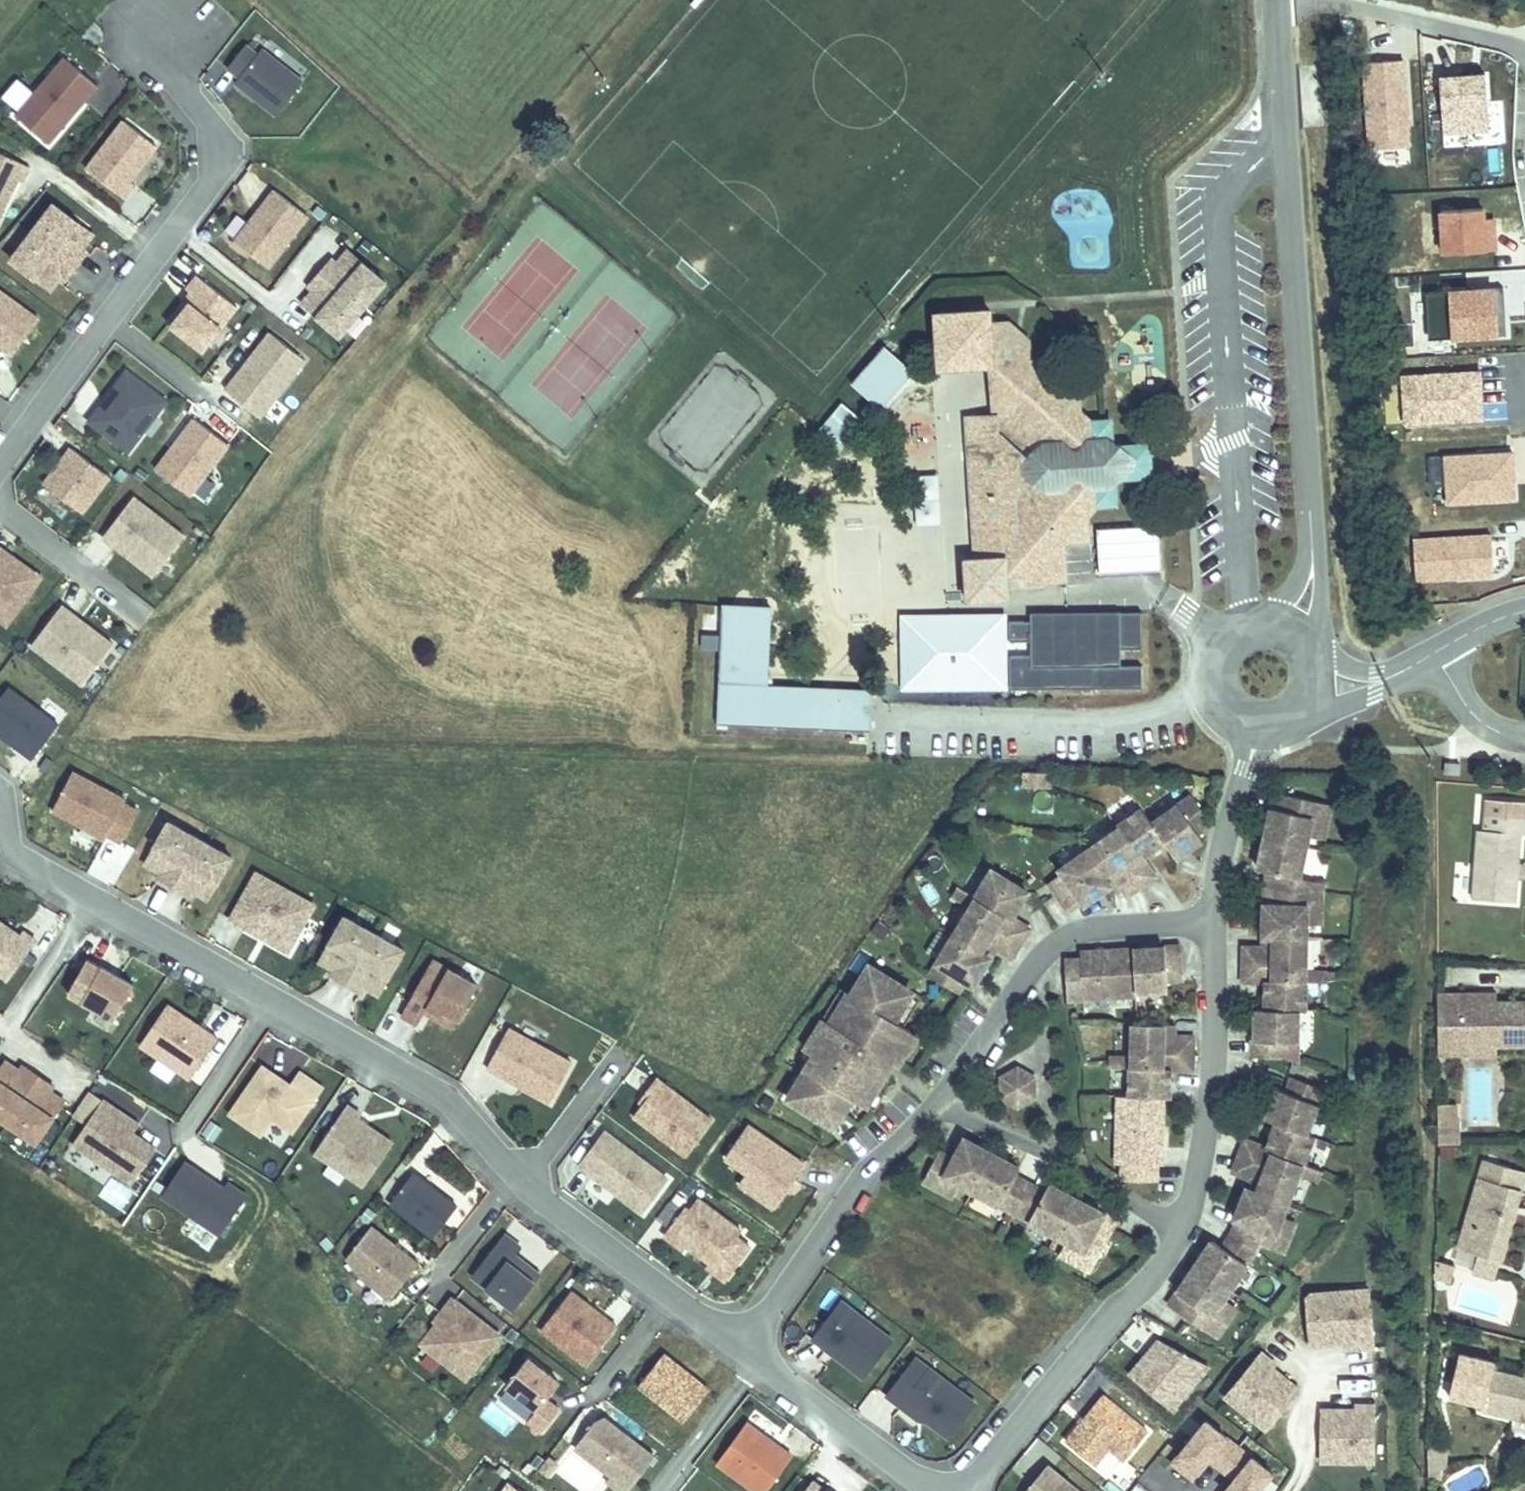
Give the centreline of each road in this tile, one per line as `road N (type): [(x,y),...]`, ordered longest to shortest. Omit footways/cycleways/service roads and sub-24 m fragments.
road 1 (residential): [(0,798),(11,841),(30,861),(432,1087),(557,1210),(746,1347)]
road 2 (residential): [(1313,539),(1278,0)]
road 3 (residential): [(169,35),(188,93),(214,128),(219,158),(207,187),(0,466)]
road 4 (residential): [(1202,925),(1077,933),(1053,946),(937,1103)]
road 5 (residential): [(970,1490),(1185,1227)]
road 6 (residential): [(937,1103),(883,1157),(746,1347)]
road 7 (residential): [(1185,1227),(1211,1148),(1223,1058),(1219,971),(1202,925)]
road 8 (residential): [(937,1103),(1185,1227)]
road 9 (residential): [(758,1357),(931,1490)]
road 10 (residential): [(1202,925),(1257,724)]
road 11 (unclassified): [(1524,50),(1510,37),(1336,0)]
road 12 (residential): [(661,1490),(758,1357)]
road 13 (residential): [(1275,630),(1231,641),(1215,669),(1221,700),(1257,724)]
road 14 (unclassified): [(1299,709),(1337,709),(1375,695),(1432,657)]
road 15 (unclassified): [(1432,657),(1462,705),(1495,734),(1524,743)]
road 16 (residential): [(1432,657),(1377,673),(1306,655)]
road 17 (residential): [(1306,655),(1321,620),(1313,539)]

